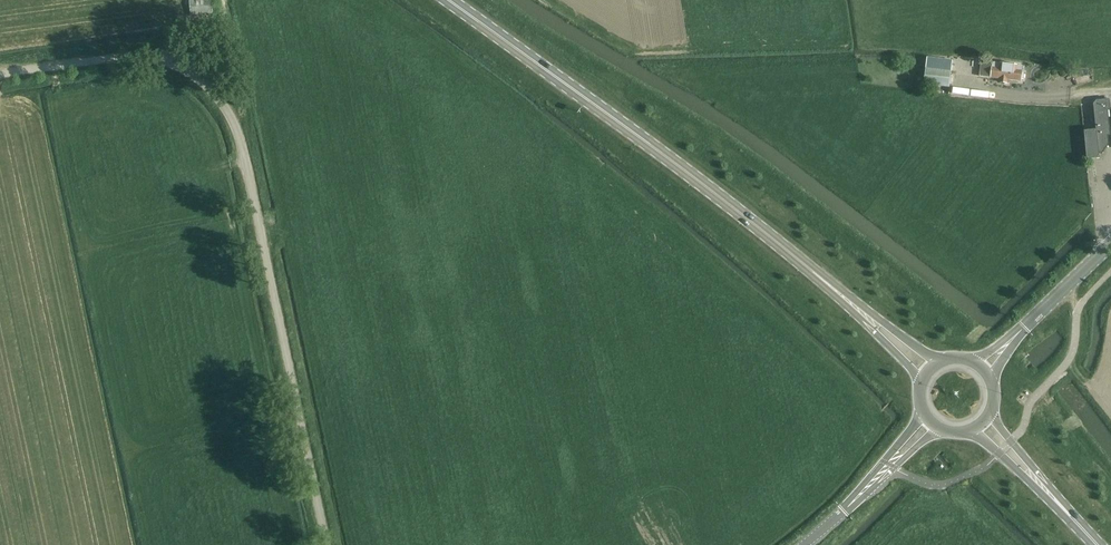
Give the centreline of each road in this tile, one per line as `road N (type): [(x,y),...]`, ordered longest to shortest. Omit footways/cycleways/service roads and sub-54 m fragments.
road 1 (unclassified): [(0,71),(131,54),(182,67),(205,87),(249,174),(326,544)]
road 2 (primary): [(843,296),(448,0)]
road 3 (tertiary): [(1009,342),(1110,244)]

